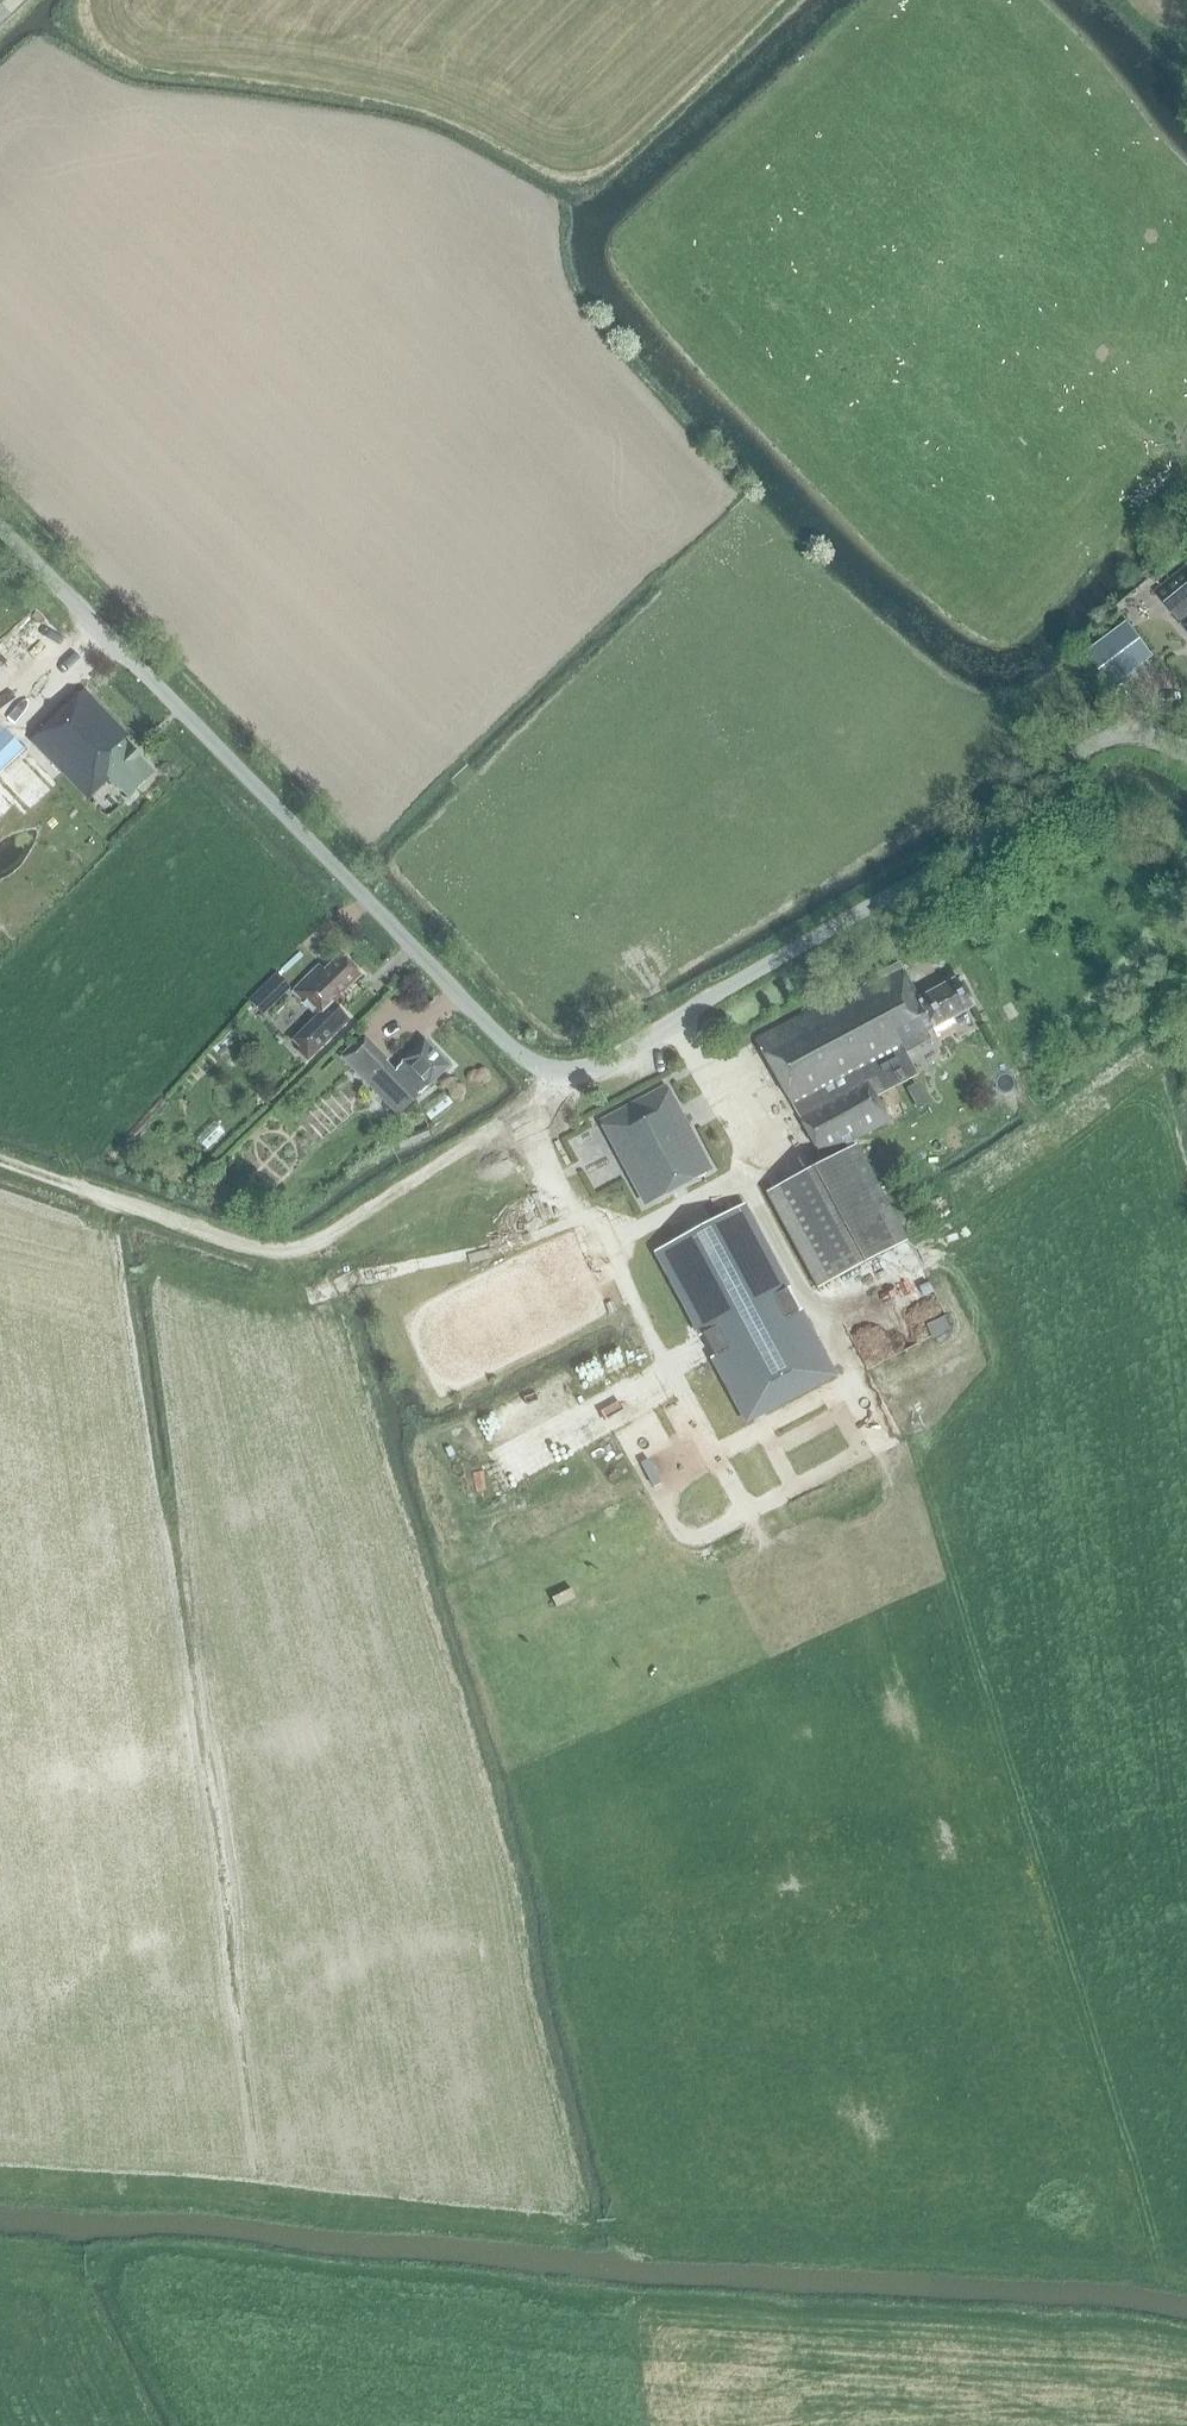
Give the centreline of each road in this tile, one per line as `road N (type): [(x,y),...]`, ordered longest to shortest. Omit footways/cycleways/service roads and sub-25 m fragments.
road 1 (unclassified): [(1088,746),(984,834),(582,1072),(558,1074),(509,1047),(0,530)]
road 2 (track): [(558,1074),(518,1117),(313,1241),(274,1252),(0,1161)]

